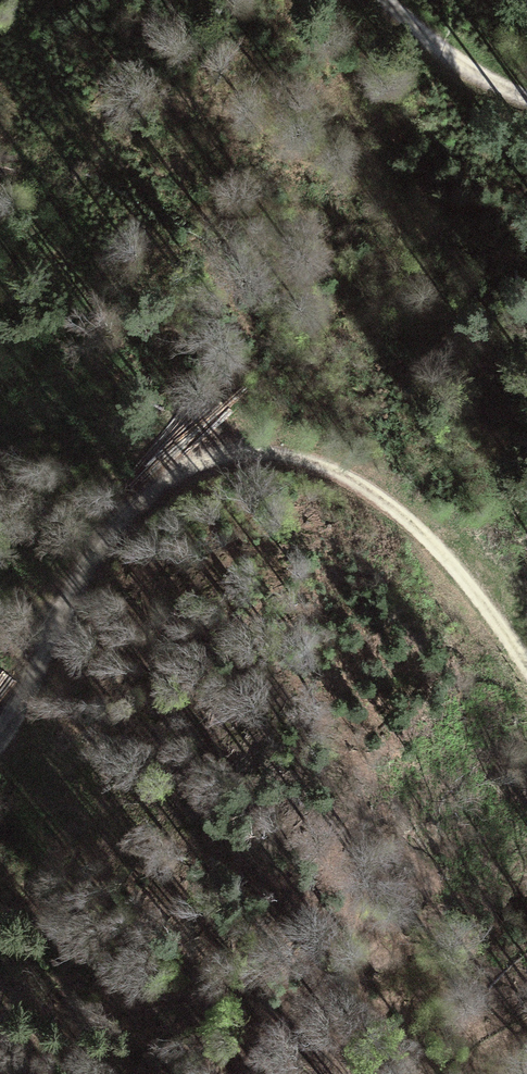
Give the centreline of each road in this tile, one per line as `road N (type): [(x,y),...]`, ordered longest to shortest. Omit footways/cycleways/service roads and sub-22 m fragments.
road 1 (track): [(526,669),(433,538),(388,500),(335,470),(280,456),(227,460),(161,478),(113,531),(0,734)]
road 2 (track): [(382,0),(463,68),(526,94)]

